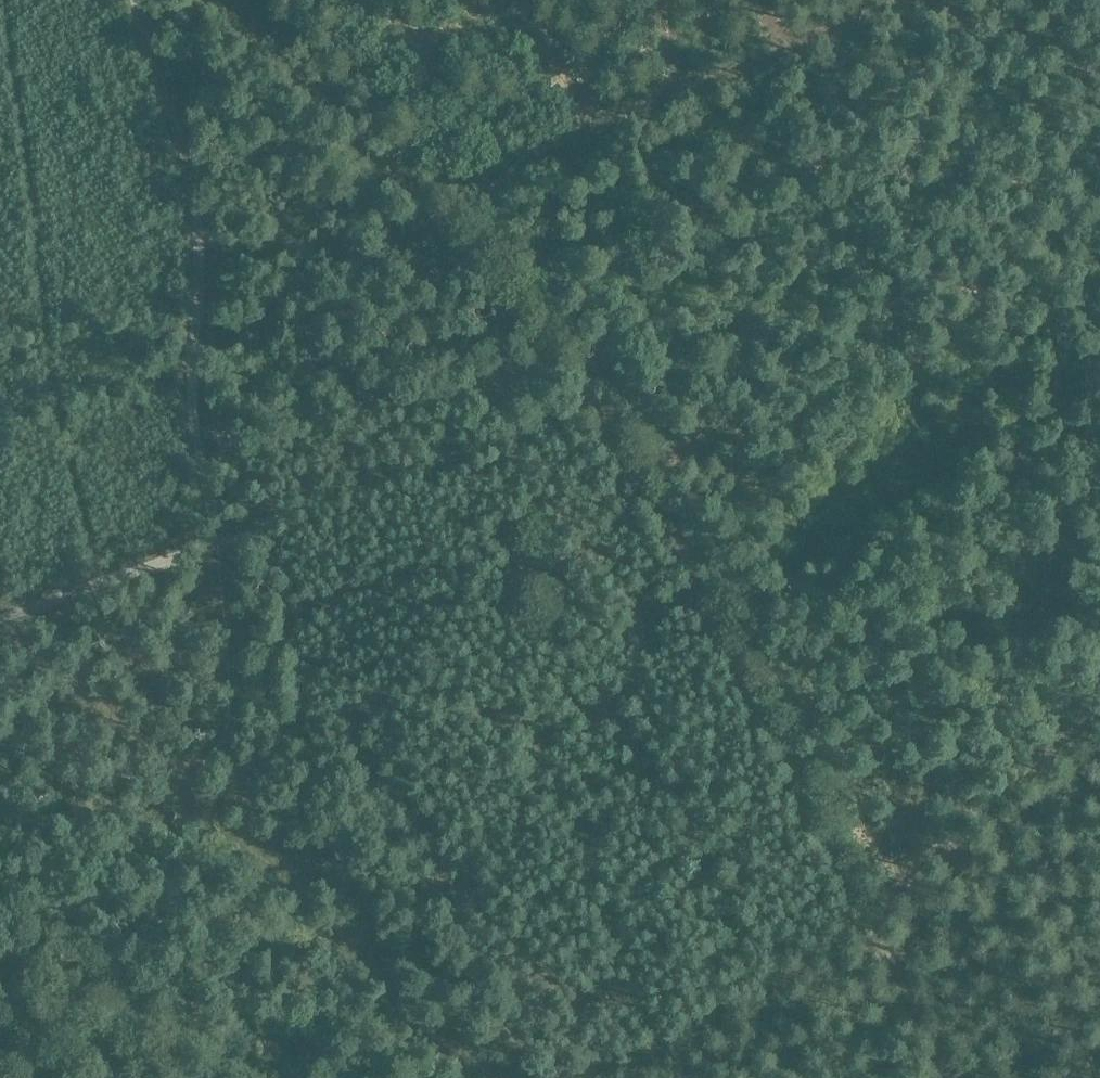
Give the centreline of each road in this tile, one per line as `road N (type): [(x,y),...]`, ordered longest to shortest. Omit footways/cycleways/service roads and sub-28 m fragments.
road 1 (track): [(236,0),(421,197),(594,404),(949,1077)]
road 2 (track): [(0,635),(155,756),(493,1077)]
road 3 (track): [(218,541),(190,407),(196,262),(190,181),(133,0)]
road 4 (track): [(421,197),(902,0)]
road 5 (track): [(218,541),(594,404)]
road 6 (track): [(268,859),(237,793),(232,763),(218,541)]
road 7 (track): [(162,1077),(117,984),(118,961),(198,796)]
road 8 (track): [(865,913),(1099,712)]
road 9 (track): [(0,619),(218,541)]

